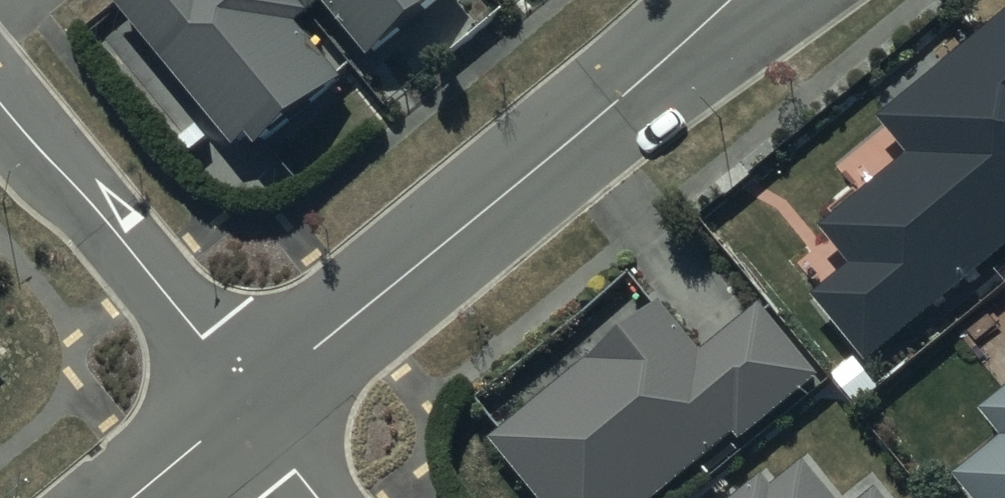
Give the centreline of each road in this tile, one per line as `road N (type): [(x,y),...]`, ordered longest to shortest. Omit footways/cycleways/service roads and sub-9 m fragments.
road 1 (residential): [(677,48),(249,401)]
road 2 (residential): [(249,401),(0,99)]
road 3 (residential): [(249,401),(133,497)]
road 4 (residential): [(808,0),(677,48)]
road 5 (residential): [(324,497),(249,401)]

